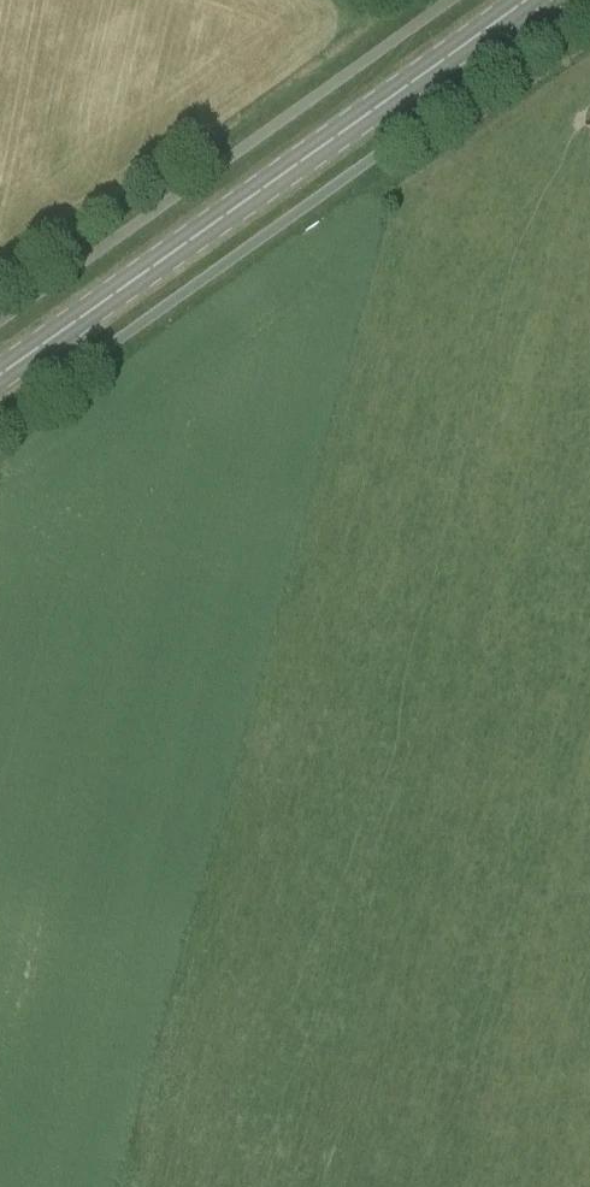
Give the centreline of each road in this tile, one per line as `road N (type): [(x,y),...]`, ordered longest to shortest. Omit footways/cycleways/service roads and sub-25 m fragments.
road 1 (secondary): [(0,382),(517,0)]

